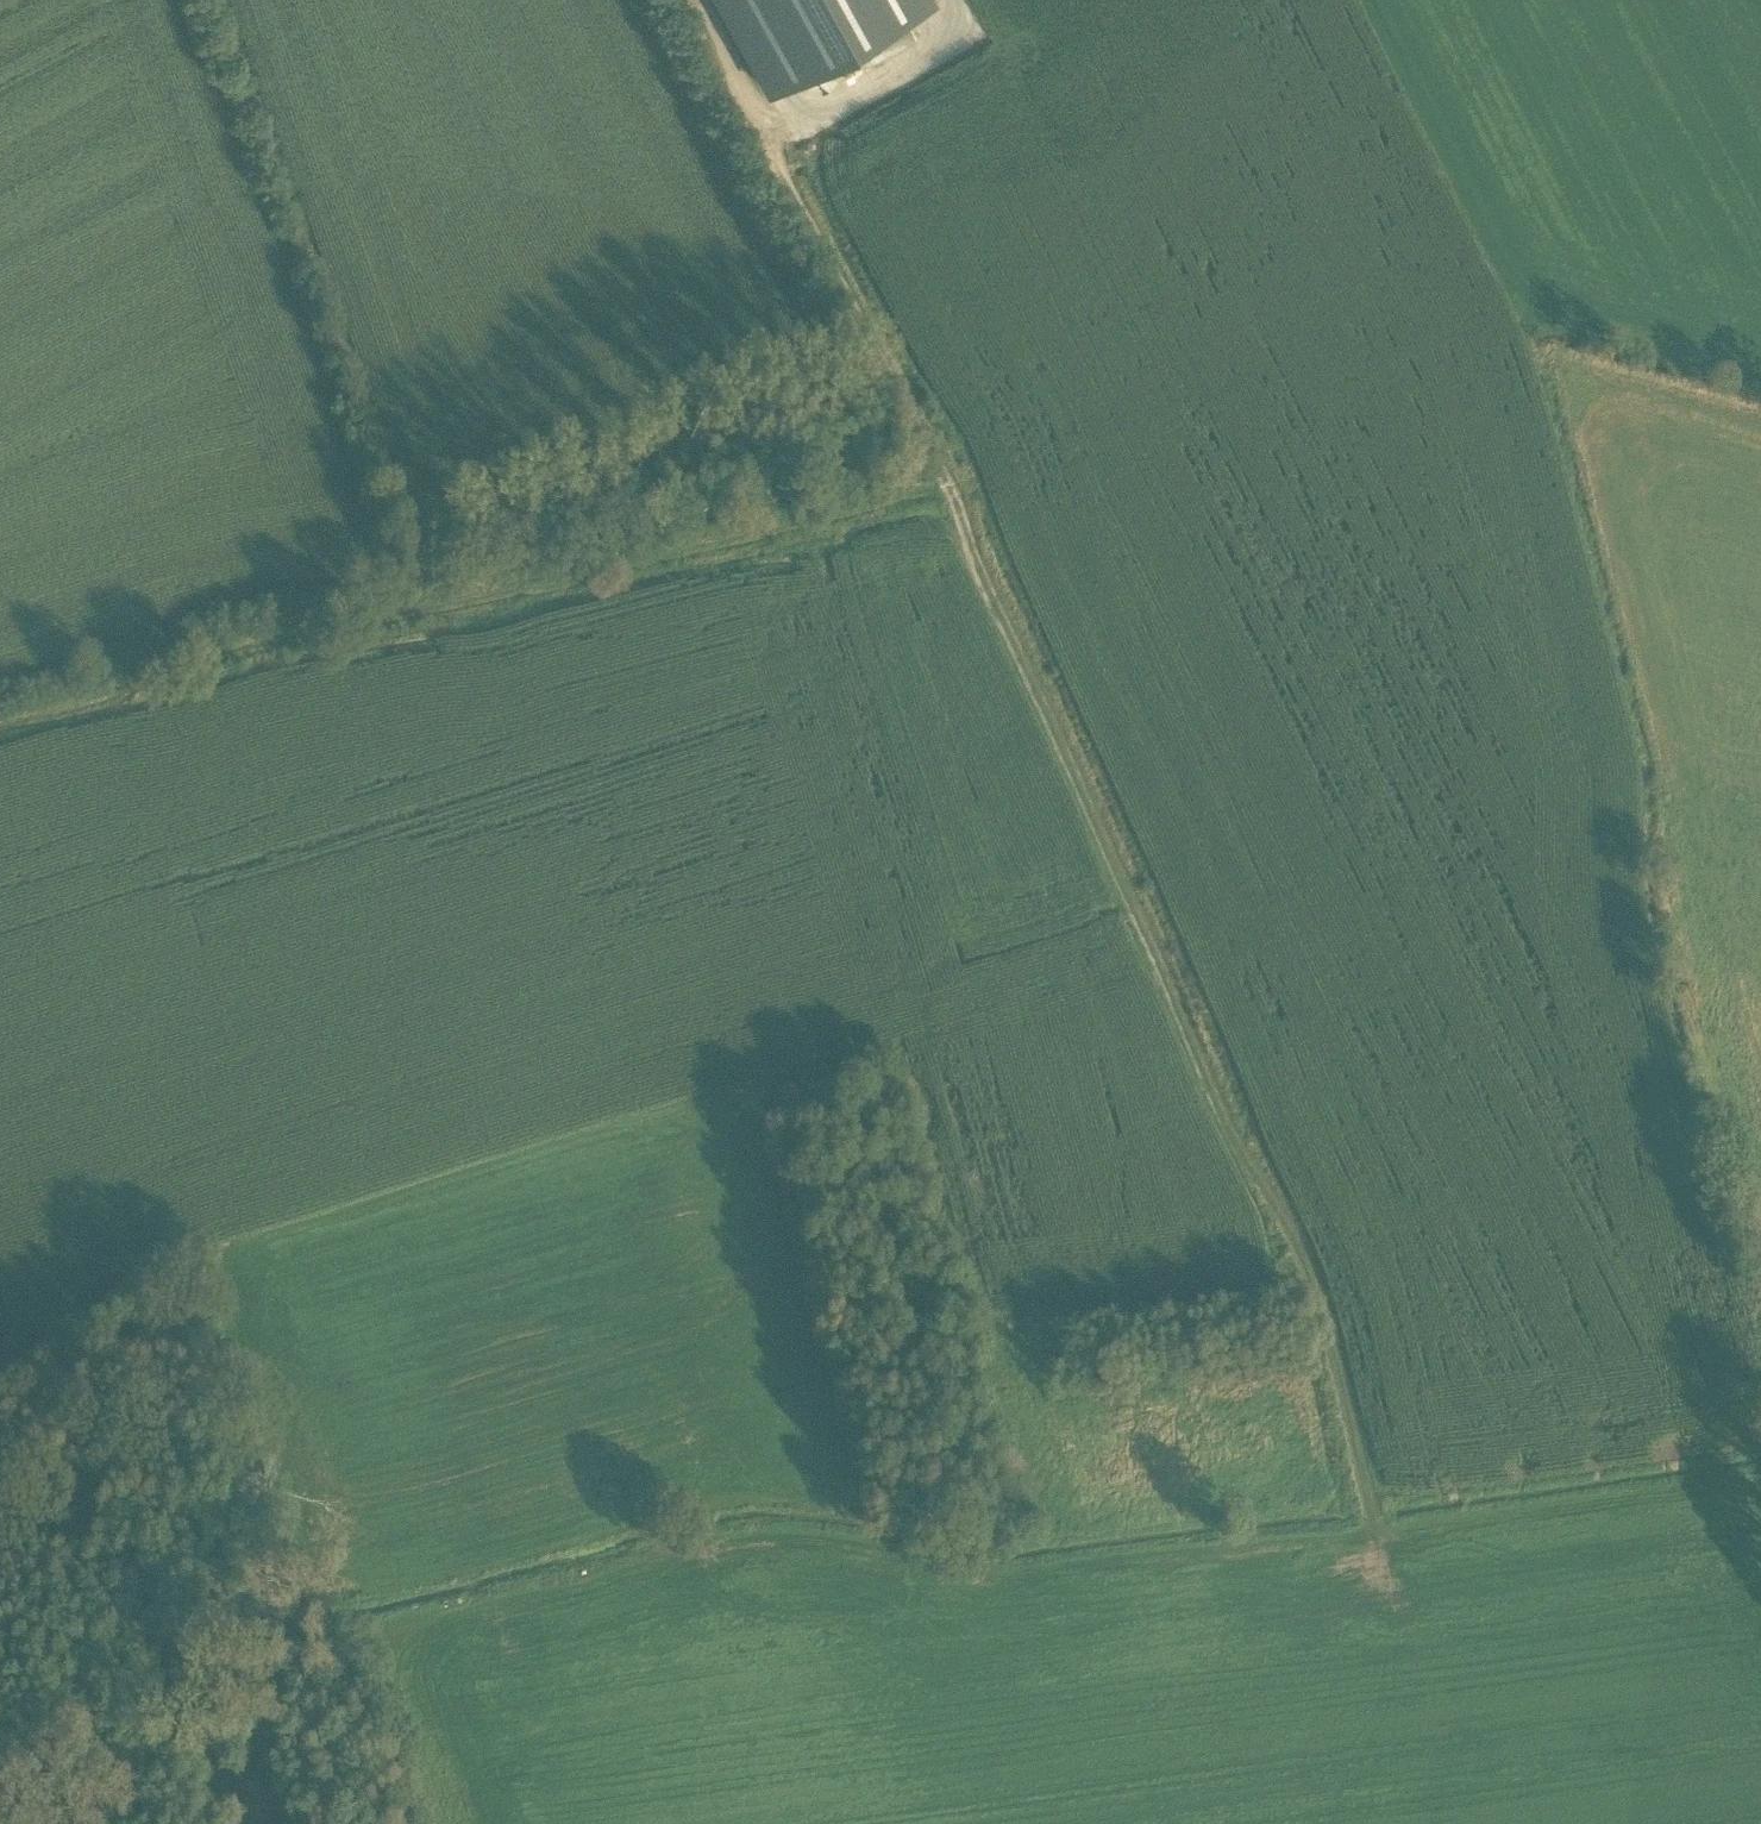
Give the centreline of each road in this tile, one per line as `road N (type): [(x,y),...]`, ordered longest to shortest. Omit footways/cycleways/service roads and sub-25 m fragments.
road 1 (track): [(770,135),(947,480),(1244,1159),(1304,1263),(1384,1577)]
road 2 (track): [(0,727),(218,653),(947,480)]

